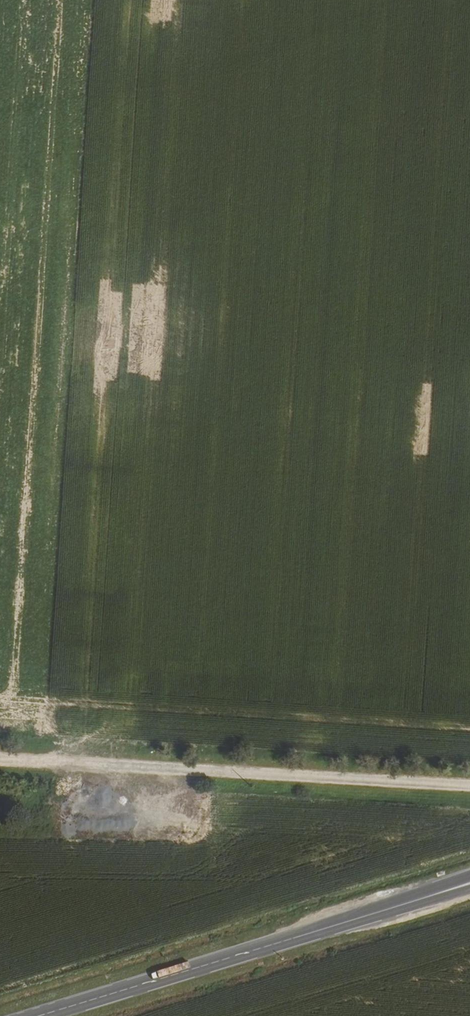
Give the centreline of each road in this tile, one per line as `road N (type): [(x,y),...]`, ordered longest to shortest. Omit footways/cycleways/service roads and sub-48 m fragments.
road 1 (track): [(0,766),(469,791)]
road 2 (primary): [(39,1015),(453,888)]

